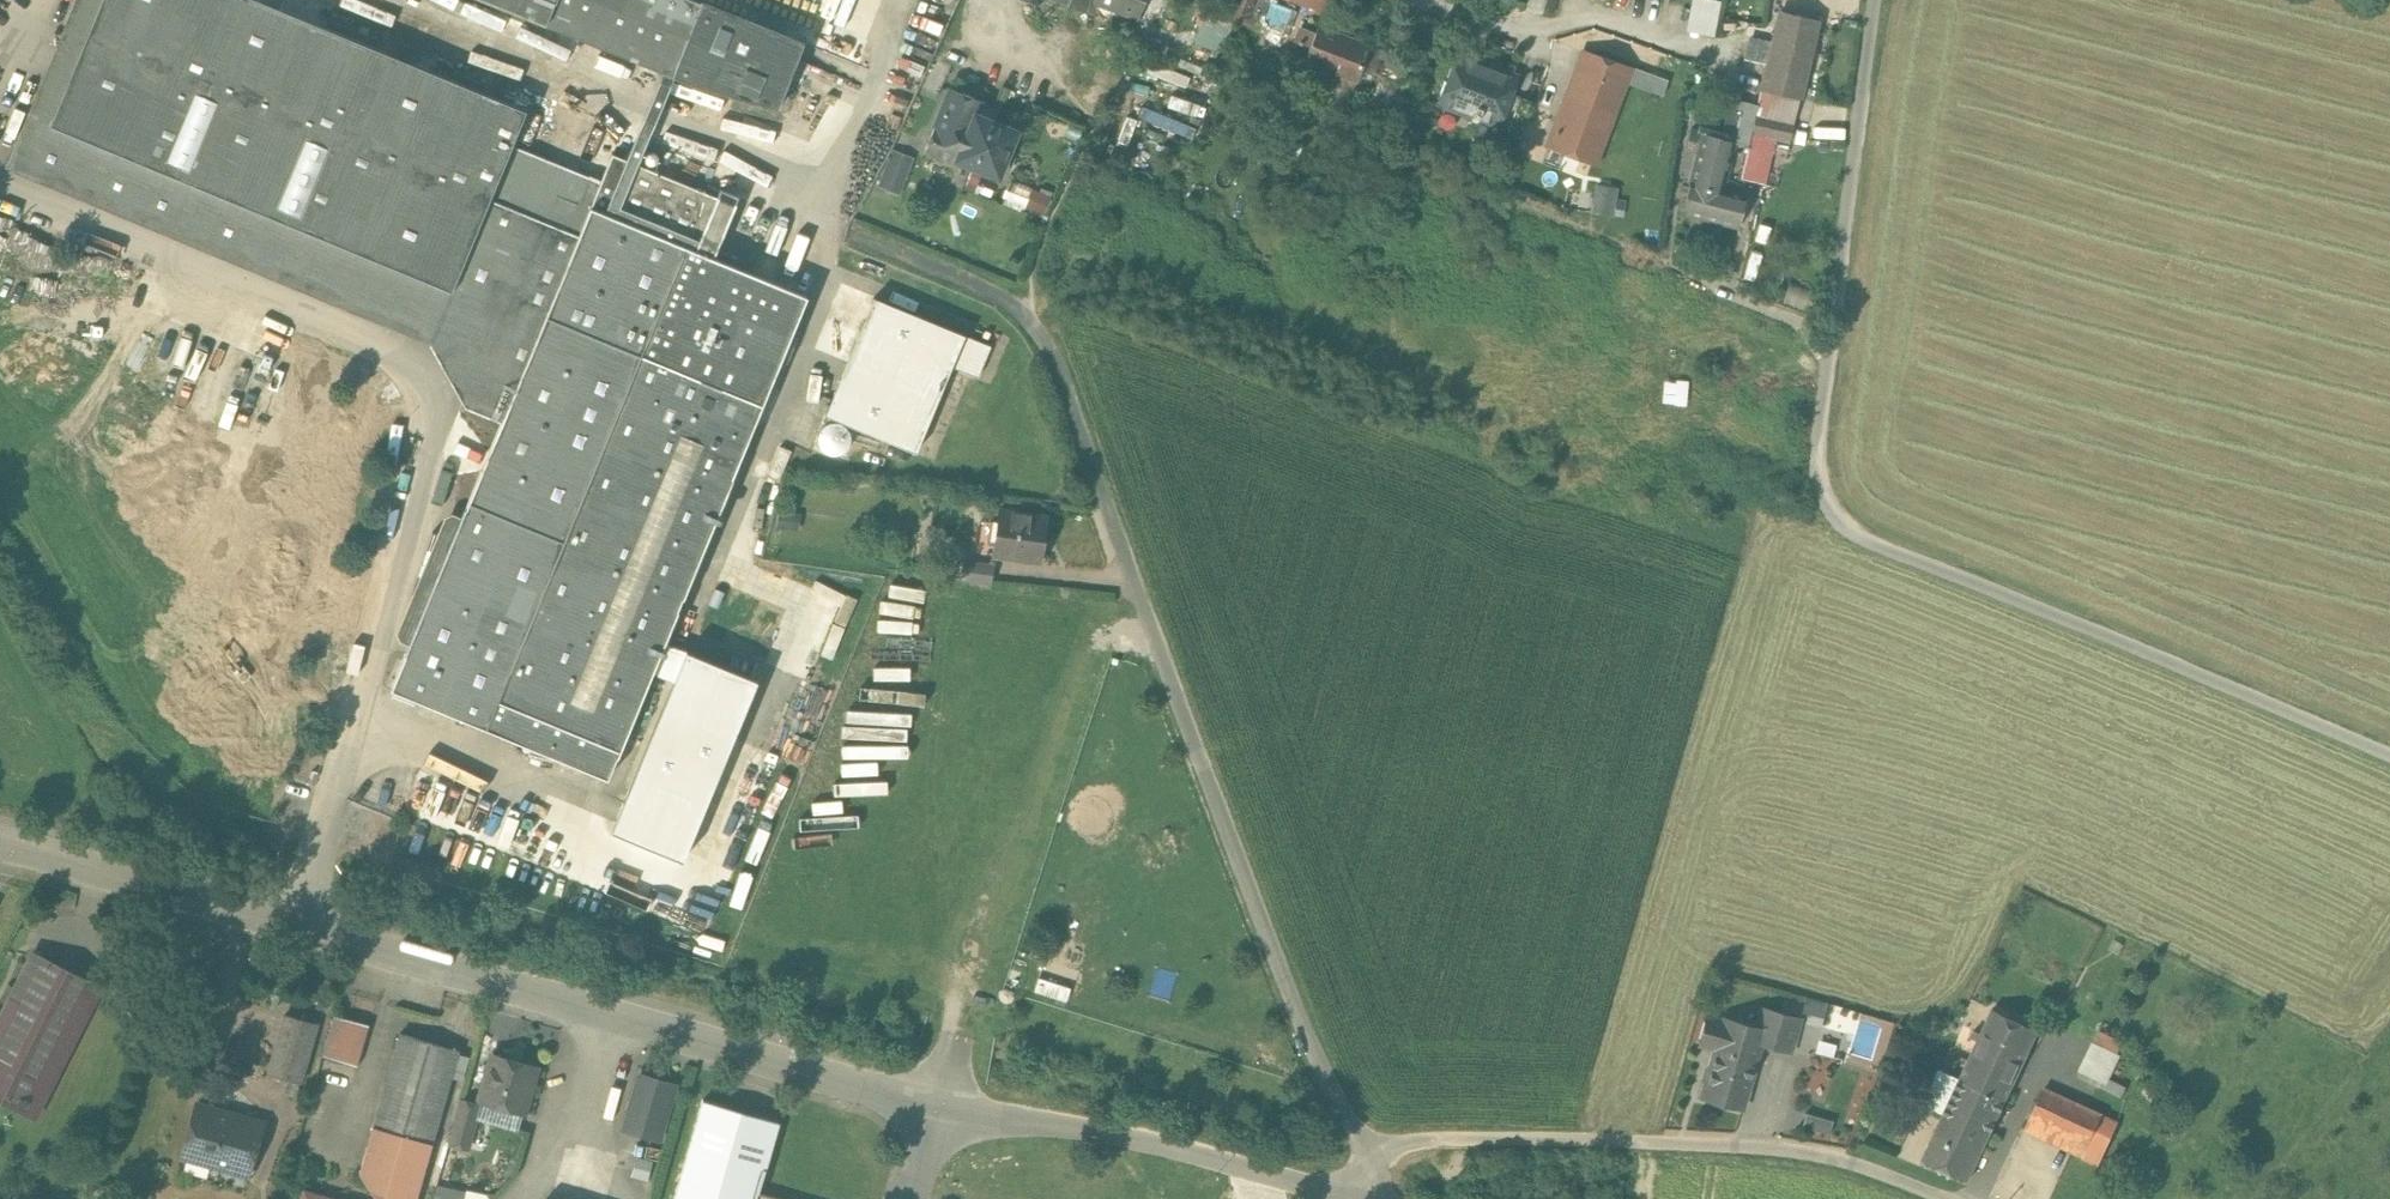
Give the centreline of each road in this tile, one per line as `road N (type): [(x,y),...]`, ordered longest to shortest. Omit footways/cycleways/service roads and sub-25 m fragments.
road 1 (unclassified): [(876,241),(988,290),(1046,340),(1238,858),(1355,1137)]
road 2 (residential): [(939,1105),(0,842)]
road 3 (unclassified): [(1355,1137),(1829,1153),(1938,1198)]
road 4 (residential): [(1349,1198),(1153,1141),(939,1105)]
road 5 (residential): [(1424,0),(1494,27),(1545,30),(1596,13),(1751,70)]

